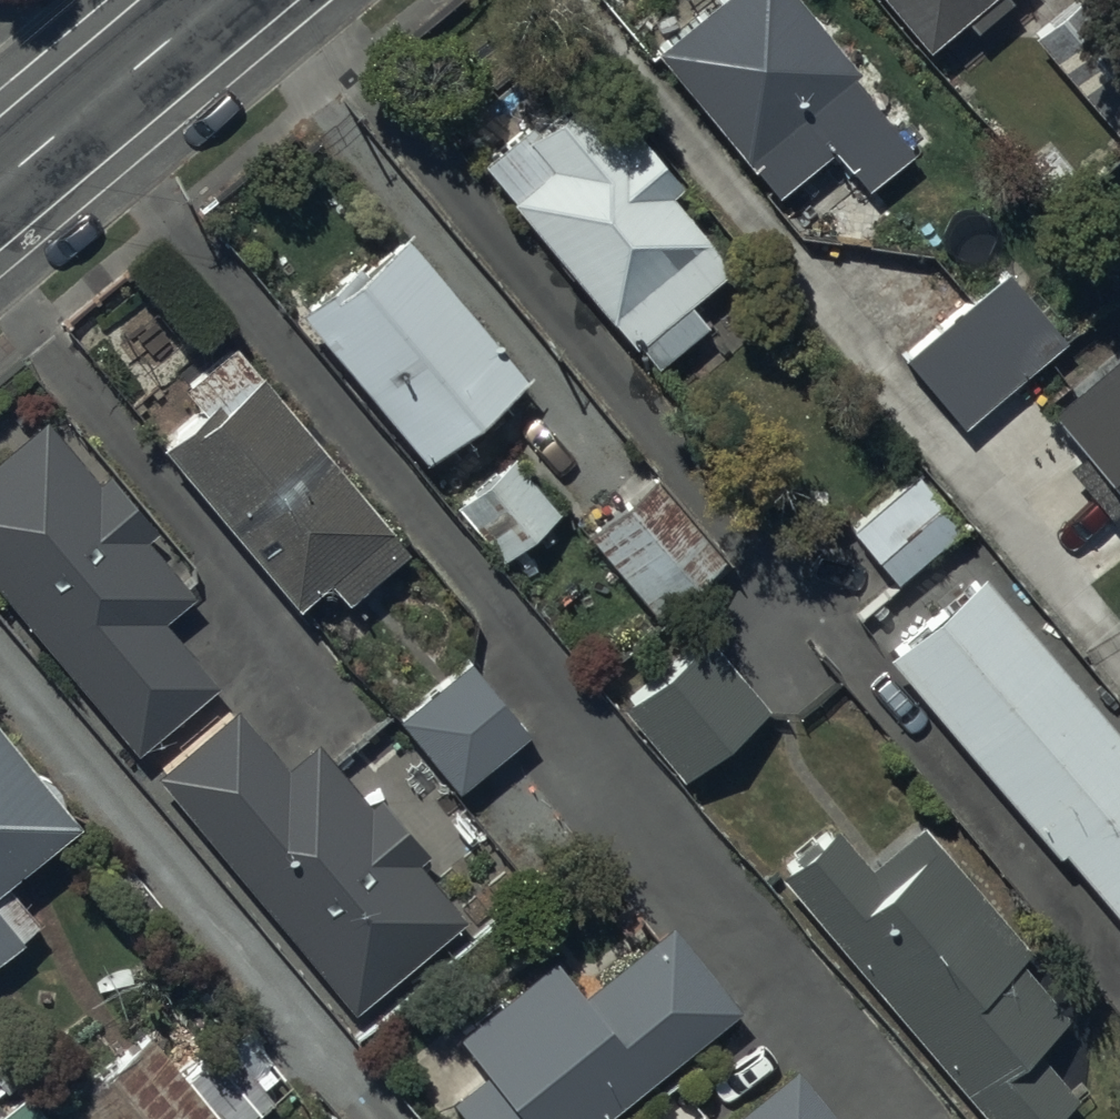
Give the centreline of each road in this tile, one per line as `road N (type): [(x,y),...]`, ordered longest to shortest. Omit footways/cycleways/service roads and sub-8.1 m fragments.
road 1 (tertiary): [(219,0),(0,184)]

